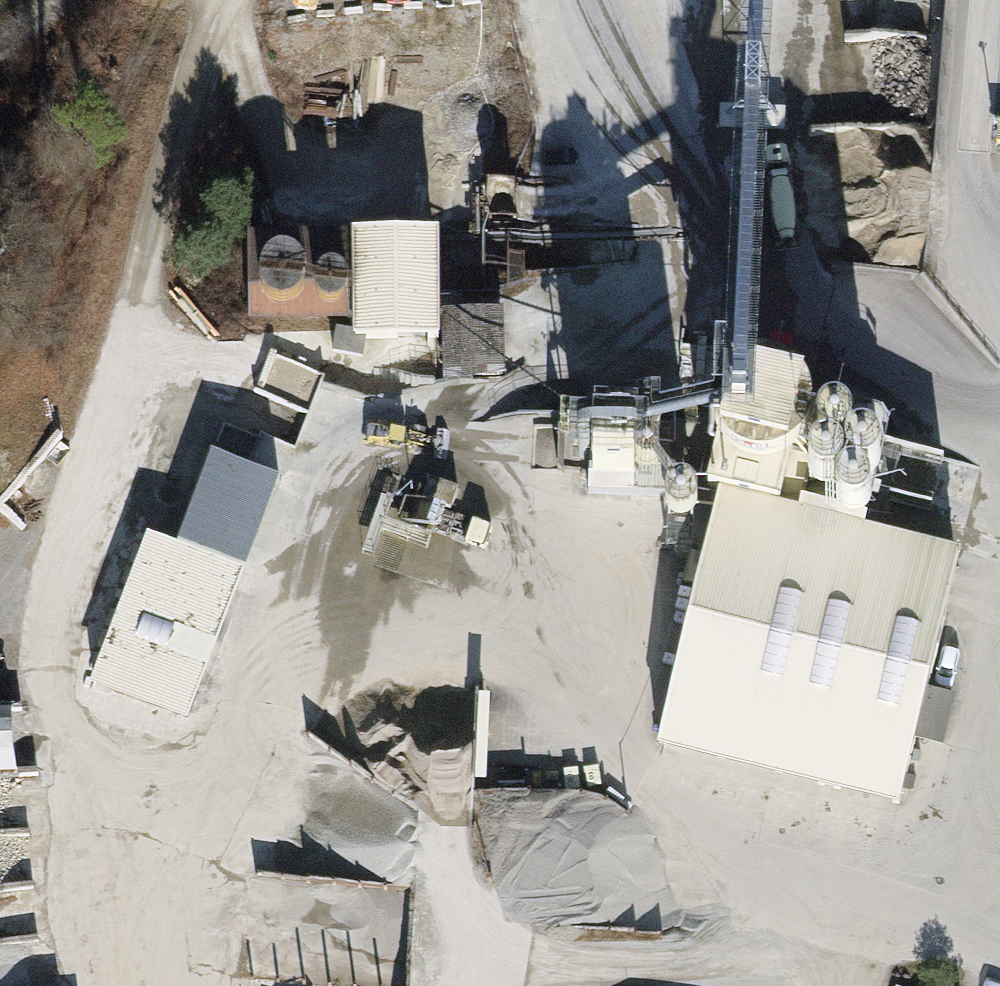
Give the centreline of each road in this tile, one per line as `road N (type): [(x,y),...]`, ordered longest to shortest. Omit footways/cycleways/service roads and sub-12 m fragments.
road 1 (track): [(999,943),(852,913),(642,790),(532,542),(447,451),(334,456),(226,813),(88,810)]
road 2 (track): [(241,0),(188,111),(56,601),(102,905),(158,985)]
road 3 (track): [(588,0),(725,250),(999,418)]
road 4 (track): [(447,451),(471,411),(725,250)]

